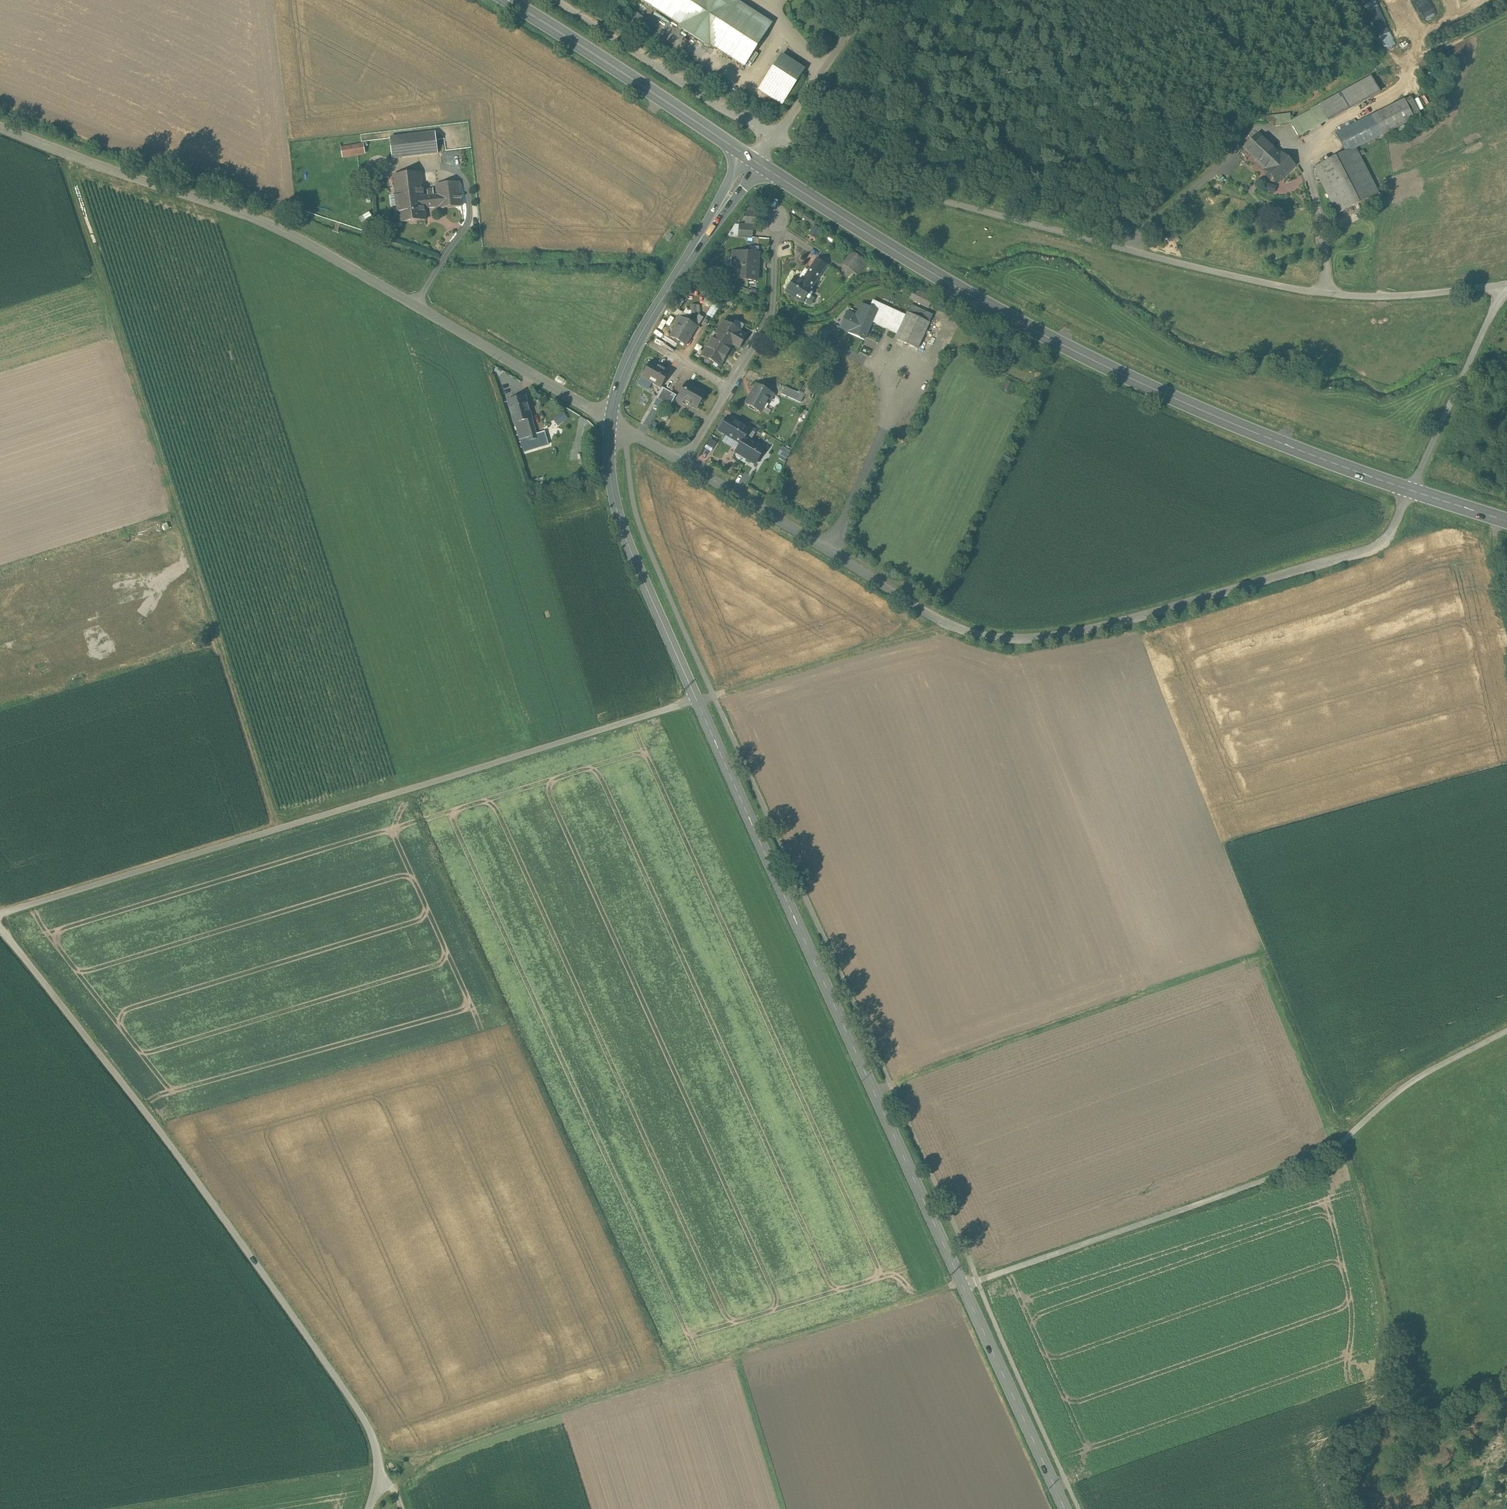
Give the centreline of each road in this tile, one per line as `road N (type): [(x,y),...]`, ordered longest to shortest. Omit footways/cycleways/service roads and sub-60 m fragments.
road 1 (secondary): [(696,699),(1065,1508)]
road 2 (unclassified): [(1506,285),(1403,295),(1289,287),(840,173),(776,134)]
road 3 (secondary): [(1414,492),(1185,403),(1049,337),(754,160)]
road 4 (unclassified): [(696,699),(0,913)]
road 5 (residential): [(369,1508),(383,1459),(373,1431),(140,1103),(0,928)]
road 6 (residential): [(0,126),(305,241),(611,420)]
road 7 (residential): [(829,549),(948,626),(993,637),(1047,637),(1371,550),(1391,534),(1414,492)]
road 8 (track): [(380,1451),(413,1456),(963,1286)]
road 9 (secondary): [(754,160),(644,328),(611,420)]
road 10 (secondary): [(611,420),(620,521),(696,699)]
road 11 (secondary): [(754,160),(509,0)]
road 12 (residential): [(684,462),(769,321),(777,220)]
road 13 (unclassified): [(776,134),(555,0)]
road 14 (track): [(948,626),(712,695)]
road 15 (unclassified): [(1414,492),(1506,285)]
road 16 (residential): [(684,462),(829,549)]
road 17 (unclassified): [(878,0),(776,134)]
road 18 (track): [(734,1355),(782,1508)]
road 19 (residential): [(829,549),(866,476),(884,412)]

